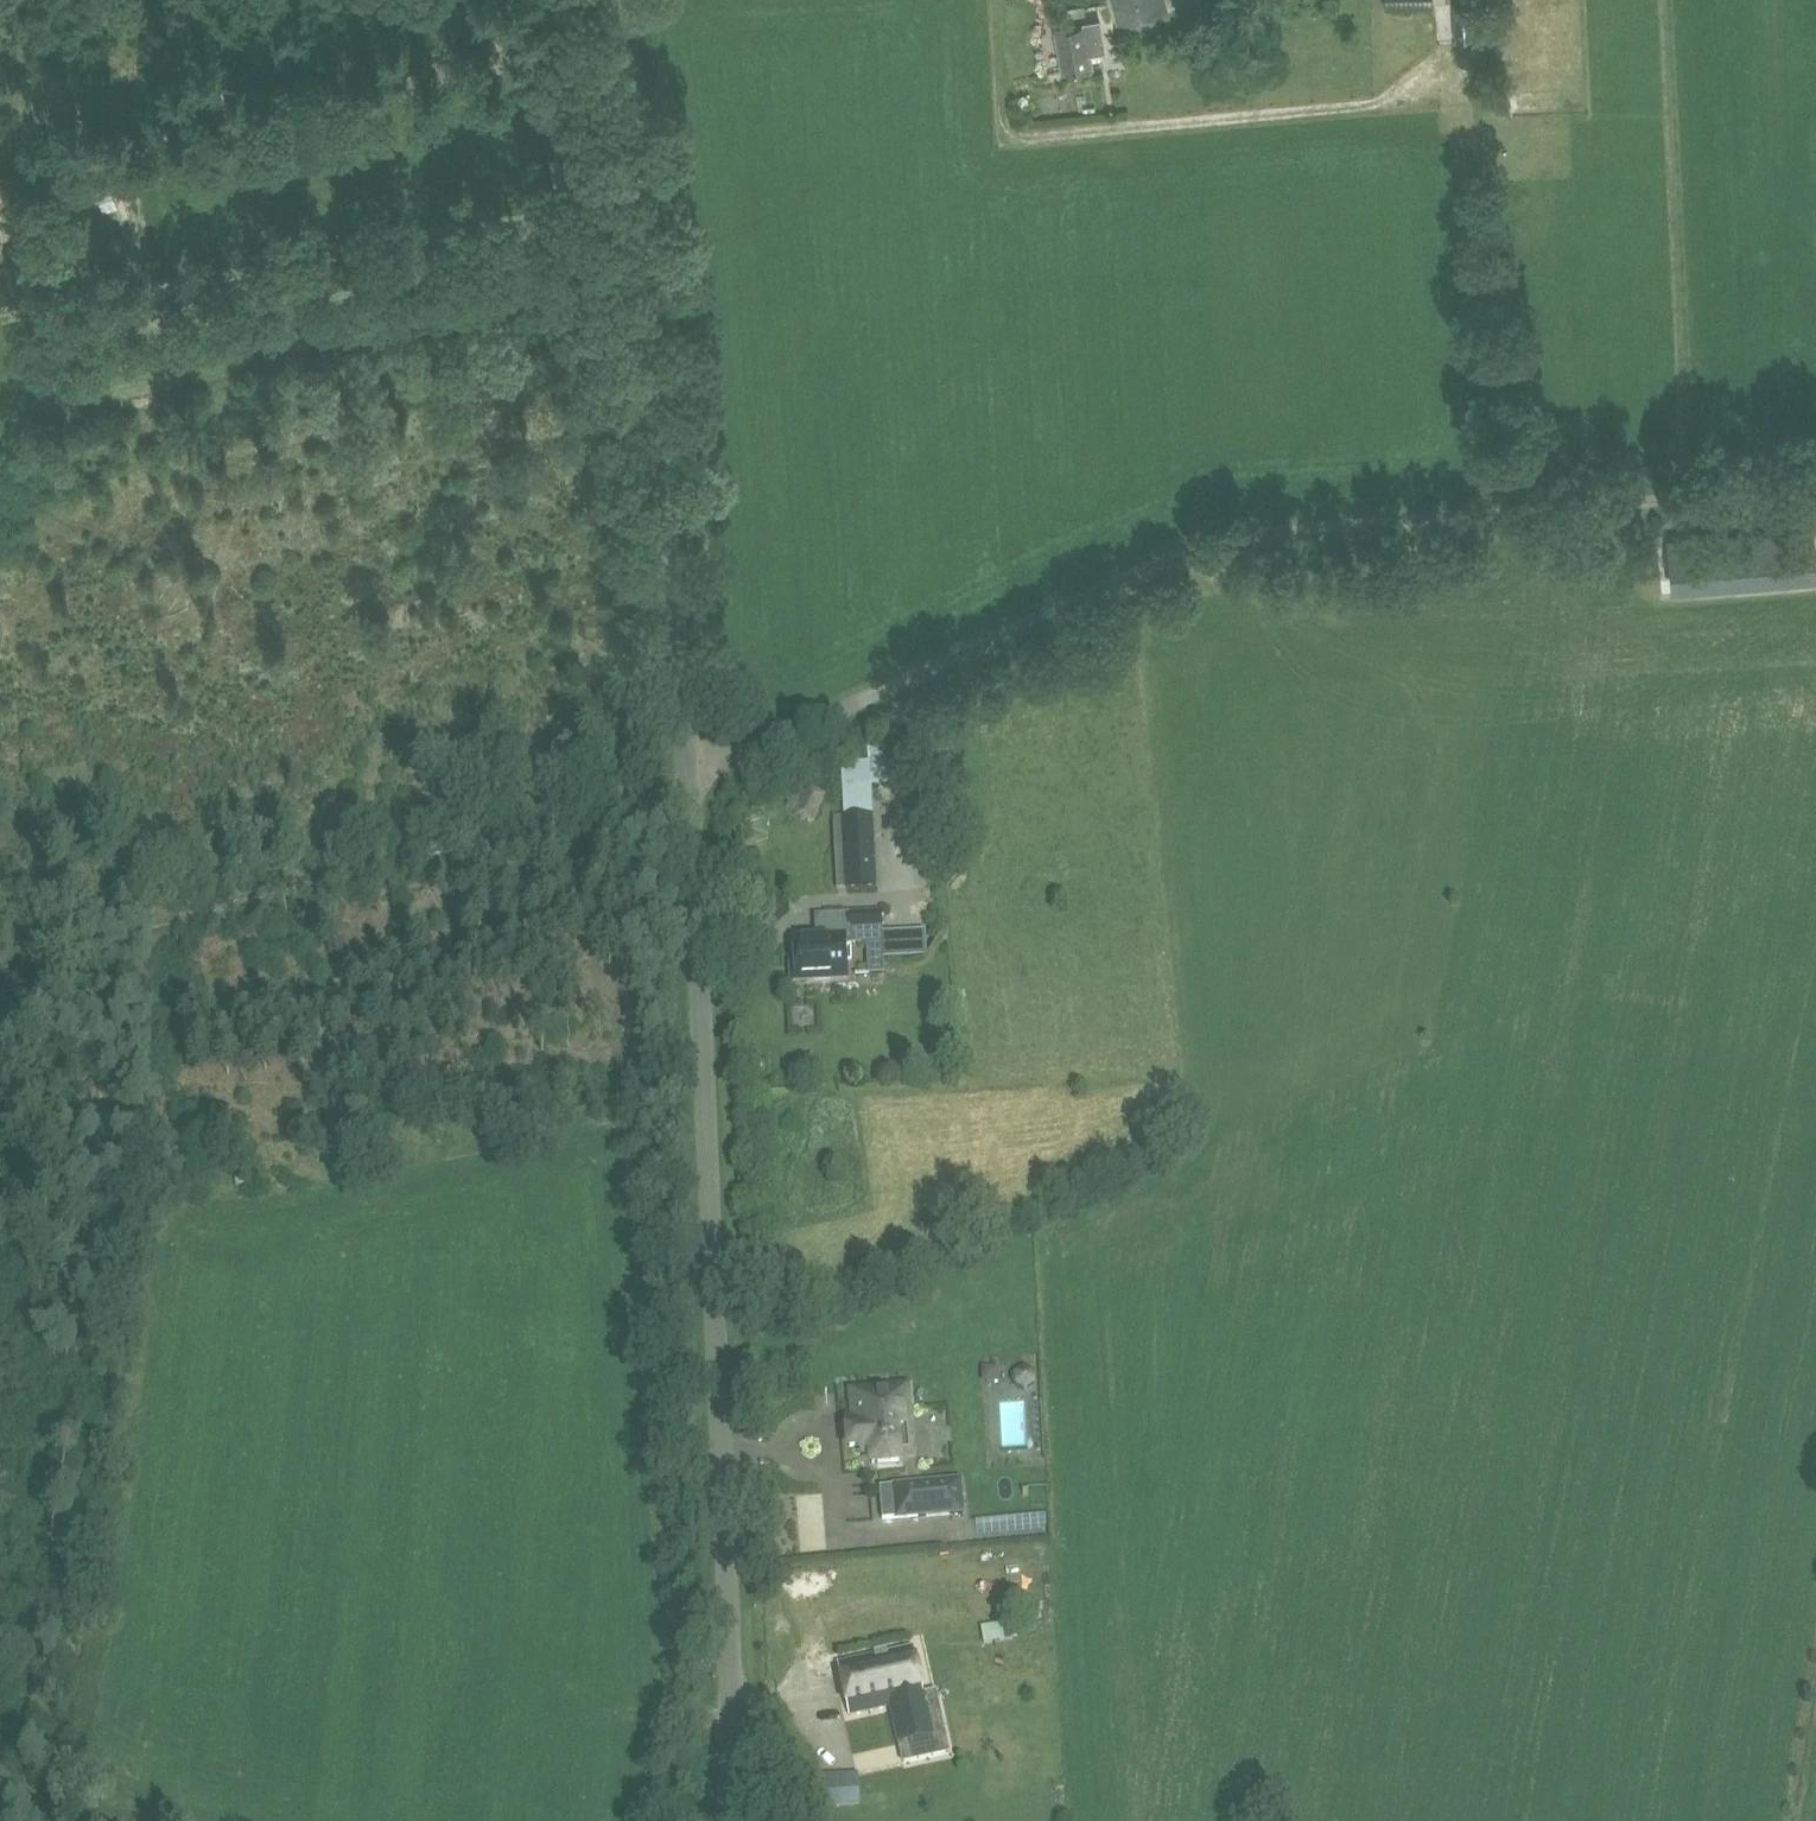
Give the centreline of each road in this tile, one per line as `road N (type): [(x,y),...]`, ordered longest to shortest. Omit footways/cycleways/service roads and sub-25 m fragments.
road 1 (unclassified): [(719,1820),(726,1668),(686,777),(621,0)]
road 2 (track): [(1815,486),(1308,527),(1199,548),(686,777)]
road 3 (track): [(639,187),(0,308)]
road 4 (track): [(997,0),(1004,117),(1026,134),(1380,103),(1440,63)]

